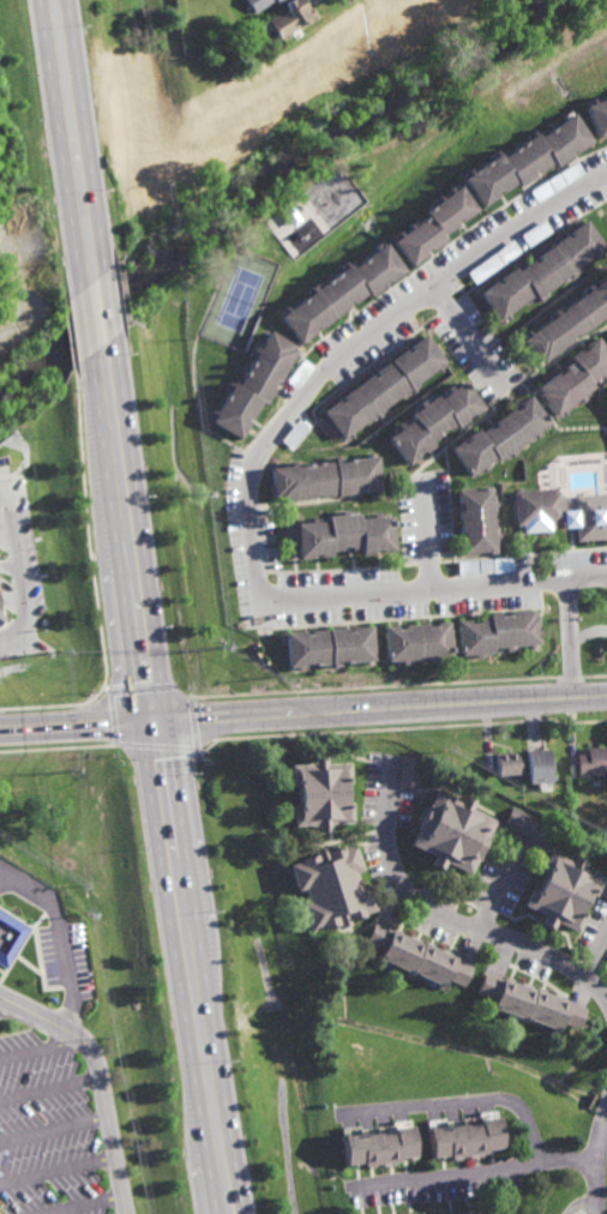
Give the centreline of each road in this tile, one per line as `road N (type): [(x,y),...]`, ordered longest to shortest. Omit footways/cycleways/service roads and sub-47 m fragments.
road 1 (secondary): [(246,1213),(169,721)]
road 2 (secondary): [(136,722),(218,1213)]
road 3 (tertiary): [(606,696),(169,721)]
road 4 (secondary): [(169,721),(114,333)]
road 5 (secondary): [(88,355),(136,722)]
road 6 (residential): [(606,1004),(595,982),(507,938),(431,915),(390,867),(387,770)]
road 7 (secondary): [(39,0),(78,290)]
road 8 (residential): [(130,1213),(91,1046),(0,998)]
road 9 (secondary): [(104,271),(69,0)]
road 10 (residential): [(594,1159),(351,1185)]
road 11 (tertiary): [(0,731),(136,722)]

